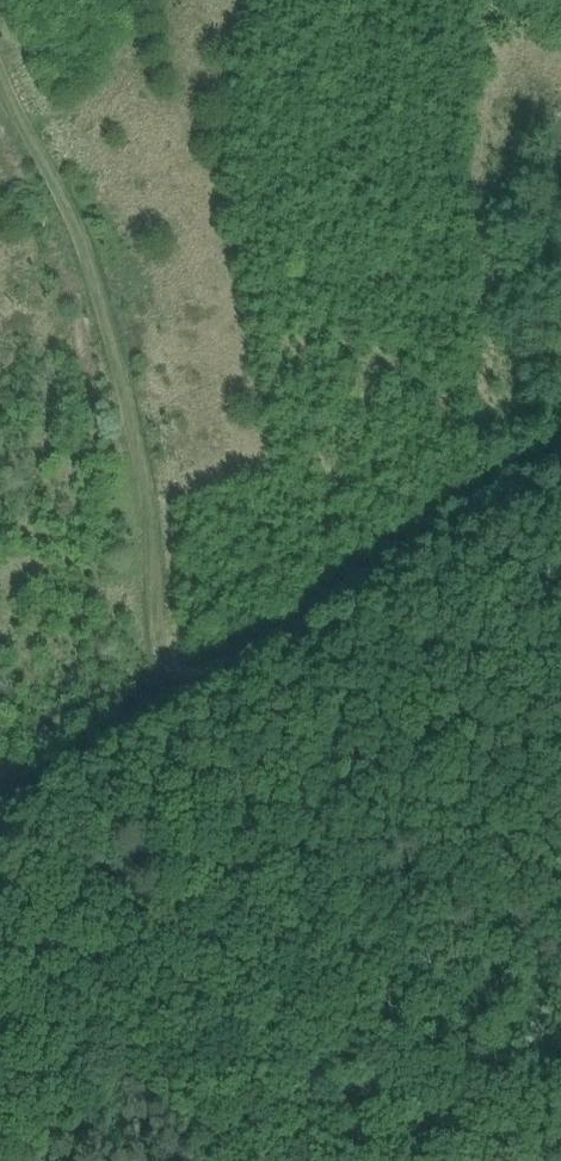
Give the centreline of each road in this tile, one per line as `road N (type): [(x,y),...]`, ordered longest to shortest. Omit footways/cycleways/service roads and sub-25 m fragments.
road 1 (track): [(193,683),(169,667),(160,642),(149,499),(101,292),(0,77)]
road 2 (track): [(0,957),(66,923),(115,882),(253,873),(284,864),(307,844),(338,799),(337,760),(295,629)]
road 3 (track): [(0,787),(32,788),(193,683),(295,629)]
road 4 (track): [(295,629),(560,453)]

